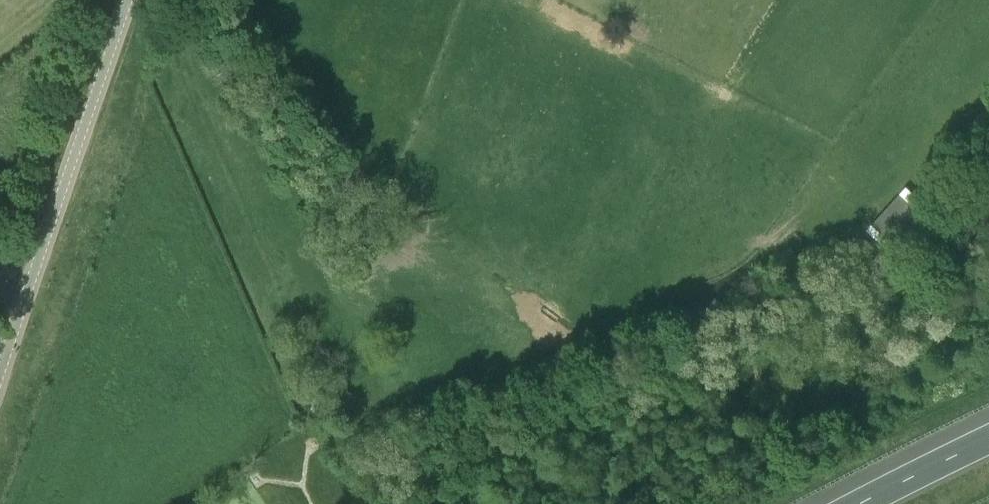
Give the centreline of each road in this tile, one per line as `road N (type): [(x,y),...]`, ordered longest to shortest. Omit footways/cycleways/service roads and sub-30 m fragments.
road 1 (unclassified): [(28,285),(127,0)]
road 2 (motorway): [(988,430),(834,503)]

